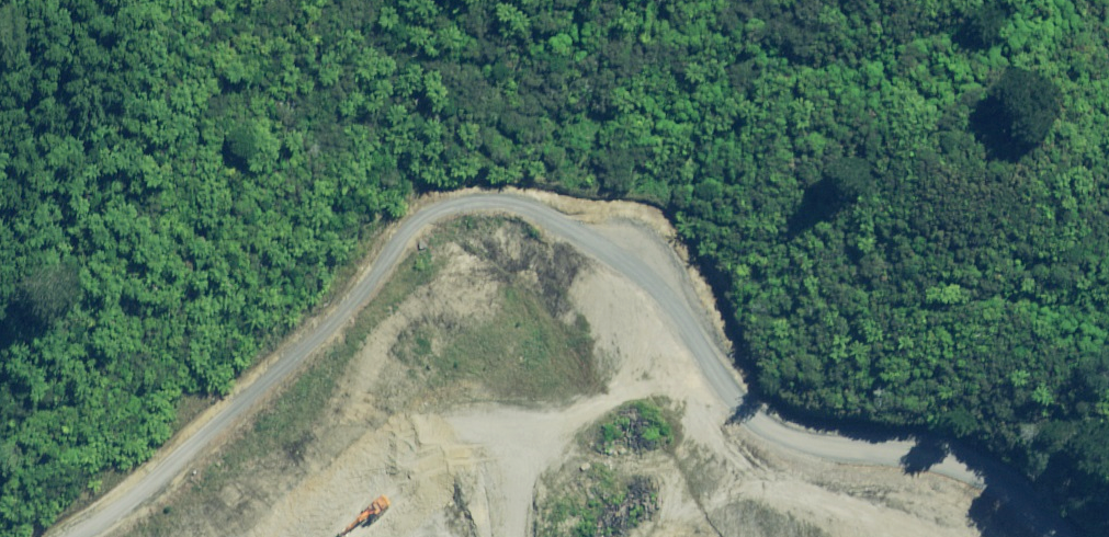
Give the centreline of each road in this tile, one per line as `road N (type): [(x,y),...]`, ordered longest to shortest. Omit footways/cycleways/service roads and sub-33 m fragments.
road 1 (track): [(181,447),(343,316),(400,231),(461,198),(522,202),(629,261),(683,324),(724,396),(774,435),(955,460),(1065,536)]
road 2 (track): [(300,536),(406,447),(489,425),(539,426),(615,395),(683,324)]
road 3 (track): [(181,447),(216,340),(183,0)]
road 4 (track): [(67,536),(181,447)]

